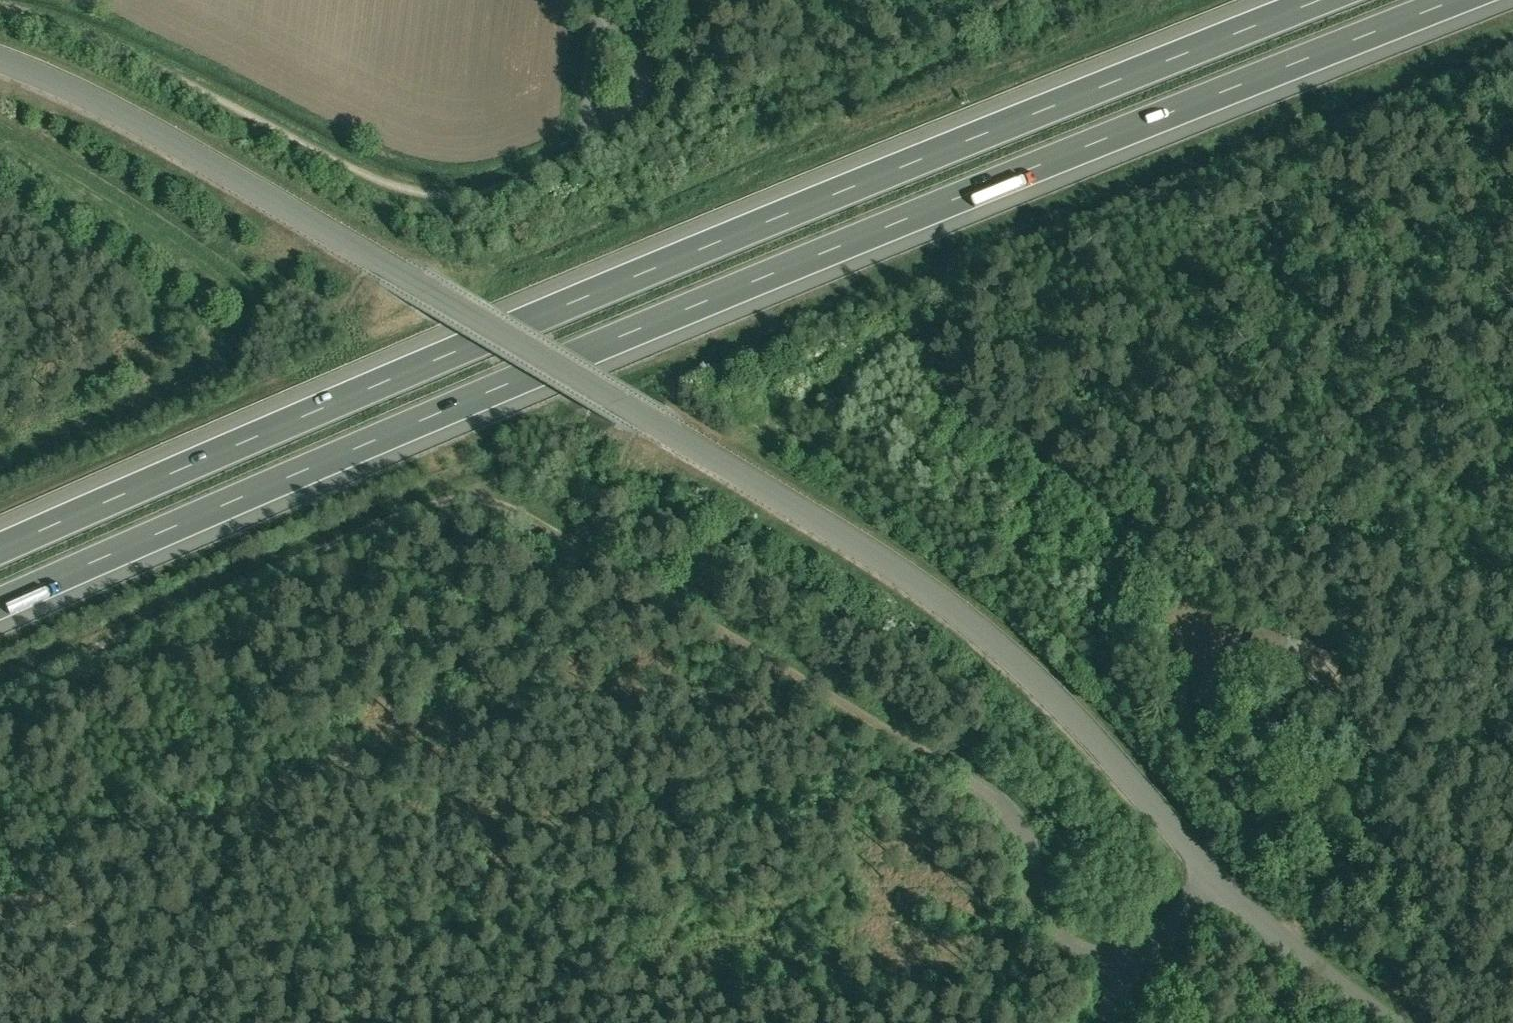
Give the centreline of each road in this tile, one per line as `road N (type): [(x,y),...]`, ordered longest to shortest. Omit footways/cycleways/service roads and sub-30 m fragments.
road 1 (unclassified): [(1375,1022),(1314,982),(1216,884),(1072,717),(934,602),(415,287),(101,113),(0,69)]
road 2 (motorway): [(0,611),(814,262),(1469,0)]
road 3 (track): [(1216,884),(1153,960),(1122,971),(1071,950),(1040,912),(1028,845),(1003,801),(493,506),(448,506),(0,707)]
road 4 (motorway): [(1336,0),(335,407),(0,554)]
road 5 (residential): [(604,16),(631,43),(649,78),(647,109),(633,122),(594,128),(597,52)]

